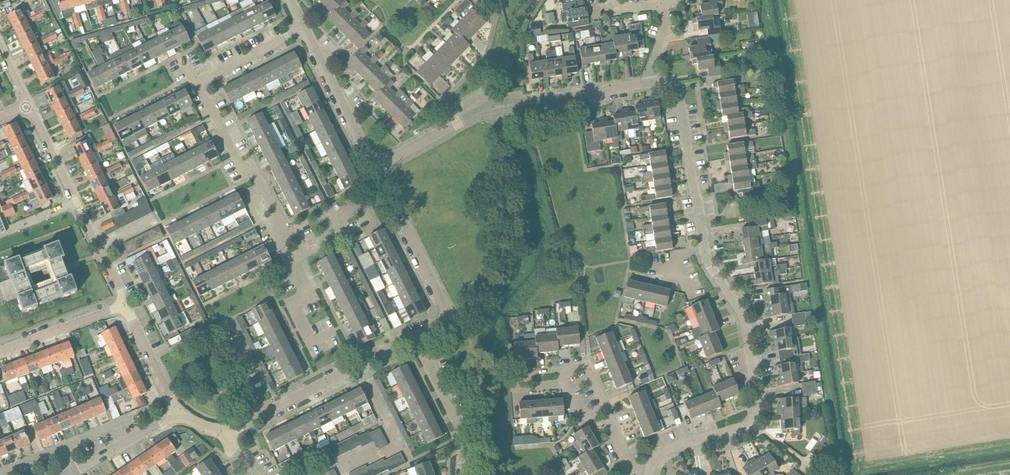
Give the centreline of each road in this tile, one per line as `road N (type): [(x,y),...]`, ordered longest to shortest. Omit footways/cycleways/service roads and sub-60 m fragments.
road 1 (residential): [(651,472),(657,455),(741,428),(756,414),(743,315),(706,249)]
road 2 (residential): [(375,165),(487,109),(644,84)]
road 3 (residential): [(30,105),(122,305)]
road 4 (residential): [(224,433),(414,338)]
road 5 (residential): [(706,249),(681,106),(665,84),(644,84)]
road 6 (residential): [(414,338),(440,325),(445,307),(387,191)]
road 7 (residential): [(286,235),(198,83)]
road 8 (residential): [(375,165),(303,28)]
road 9 (residential): [(465,474),(461,431),(414,338)]
road 10 (residential): [(0,351),(122,305)]
road 11 (residential): [(332,332),(311,342),(292,305),(308,297),(289,260)]
road 12 (residential): [(122,305),(179,413)]
road 13 (residential): [(73,471),(179,413)]

